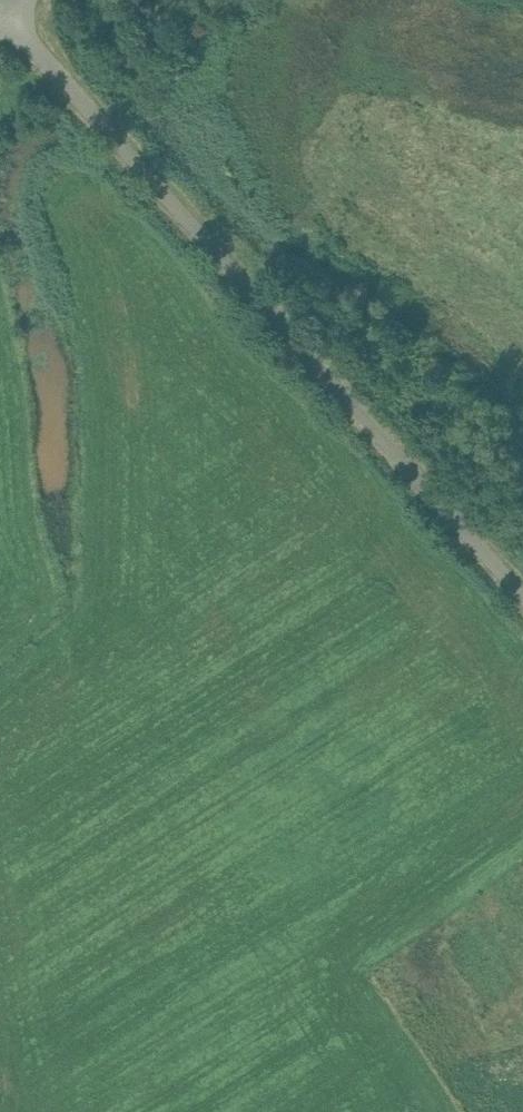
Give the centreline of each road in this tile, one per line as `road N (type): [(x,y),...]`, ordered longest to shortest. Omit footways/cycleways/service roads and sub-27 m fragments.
road 1 (unclassified): [(522,592),(3,9)]

